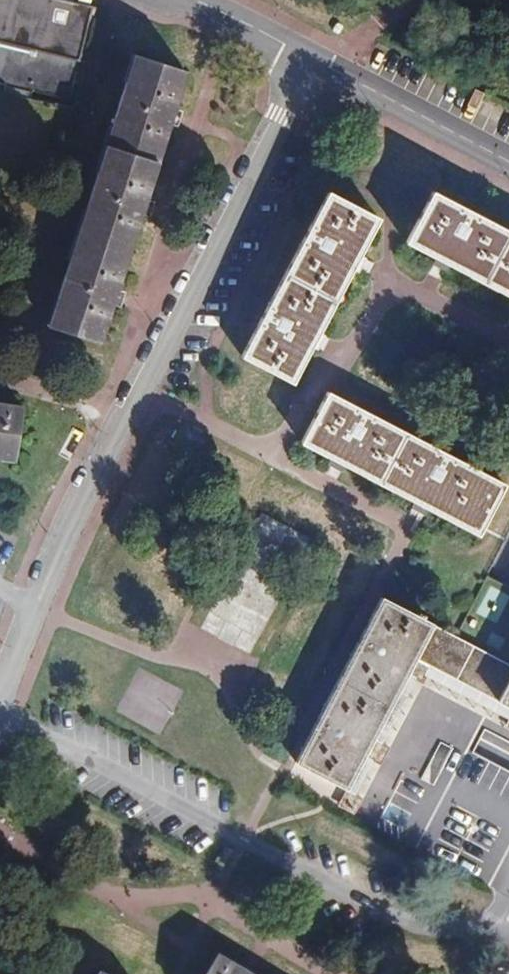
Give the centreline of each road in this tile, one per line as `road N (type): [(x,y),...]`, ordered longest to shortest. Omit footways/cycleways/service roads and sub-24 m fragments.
road 1 (residential): [(0,707),(70,516),(310,63)]
road 2 (residential): [(508,936),(391,917),(0,718)]
road 3 (residential): [(508,165),(310,63)]
road 4 (residential): [(310,63),(188,0)]

